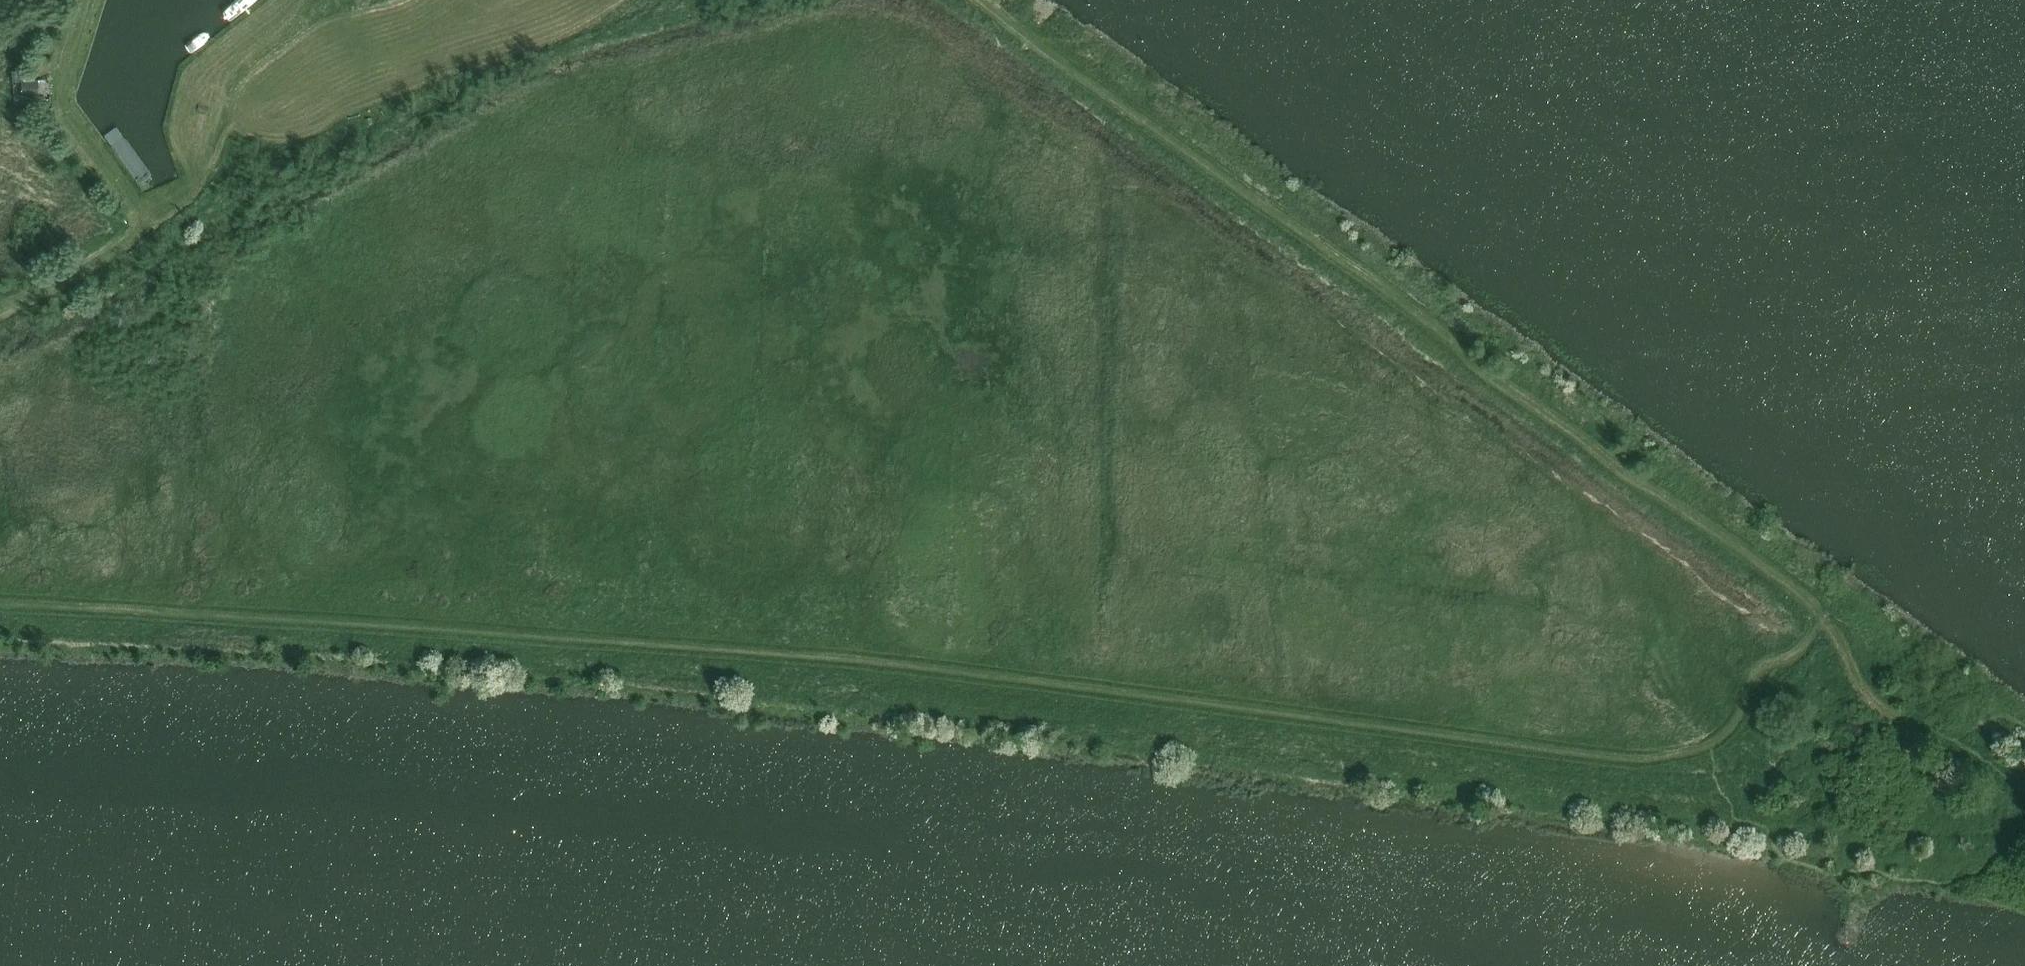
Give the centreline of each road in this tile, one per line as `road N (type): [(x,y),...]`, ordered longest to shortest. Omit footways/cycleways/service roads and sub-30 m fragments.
road 1 (track): [(0,607),(370,627),(1024,683),(1698,764),(1729,746),(1737,709),(1796,655)]
road 2 (track): [(1822,631),(1812,611),(973,0)]
road 3 (track): [(286,0),(192,82),(181,134),(196,175),(183,206),(0,310)]
road 4 (track): [(1796,655),(1822,631),(1870,697),(2002,772)]

